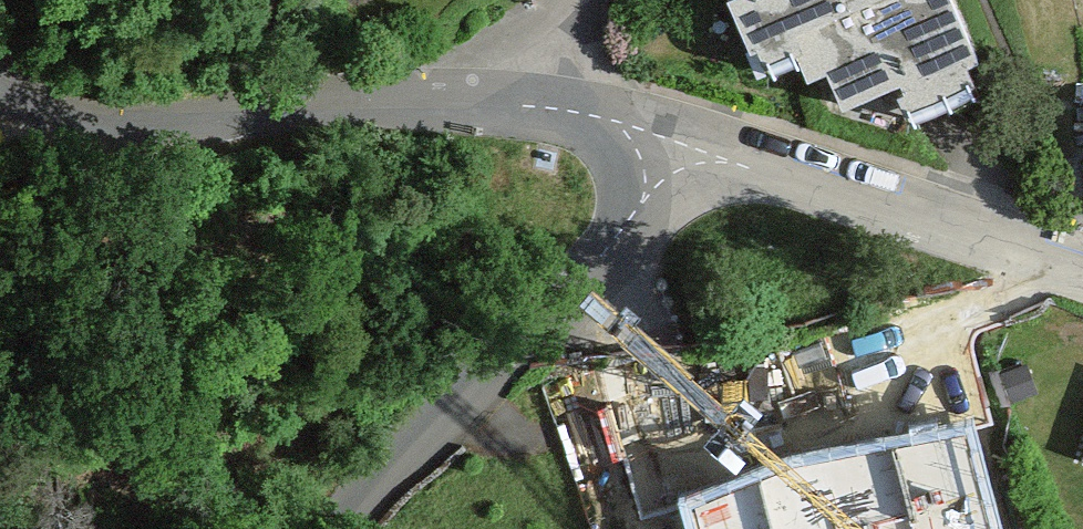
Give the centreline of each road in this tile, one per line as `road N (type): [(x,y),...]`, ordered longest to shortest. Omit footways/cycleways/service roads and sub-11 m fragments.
road 1 (residential): [(671,154),(606,252),(342,528)]
road 2 (residential): [(469,101),(111,129),(33,110),(0,89)]
road 3 (residential): [(1082,280),(671,154)]
road 4 (residential): [(671,154),(469,101)]
road 5 (residential): [(469,101),(564,0)]

